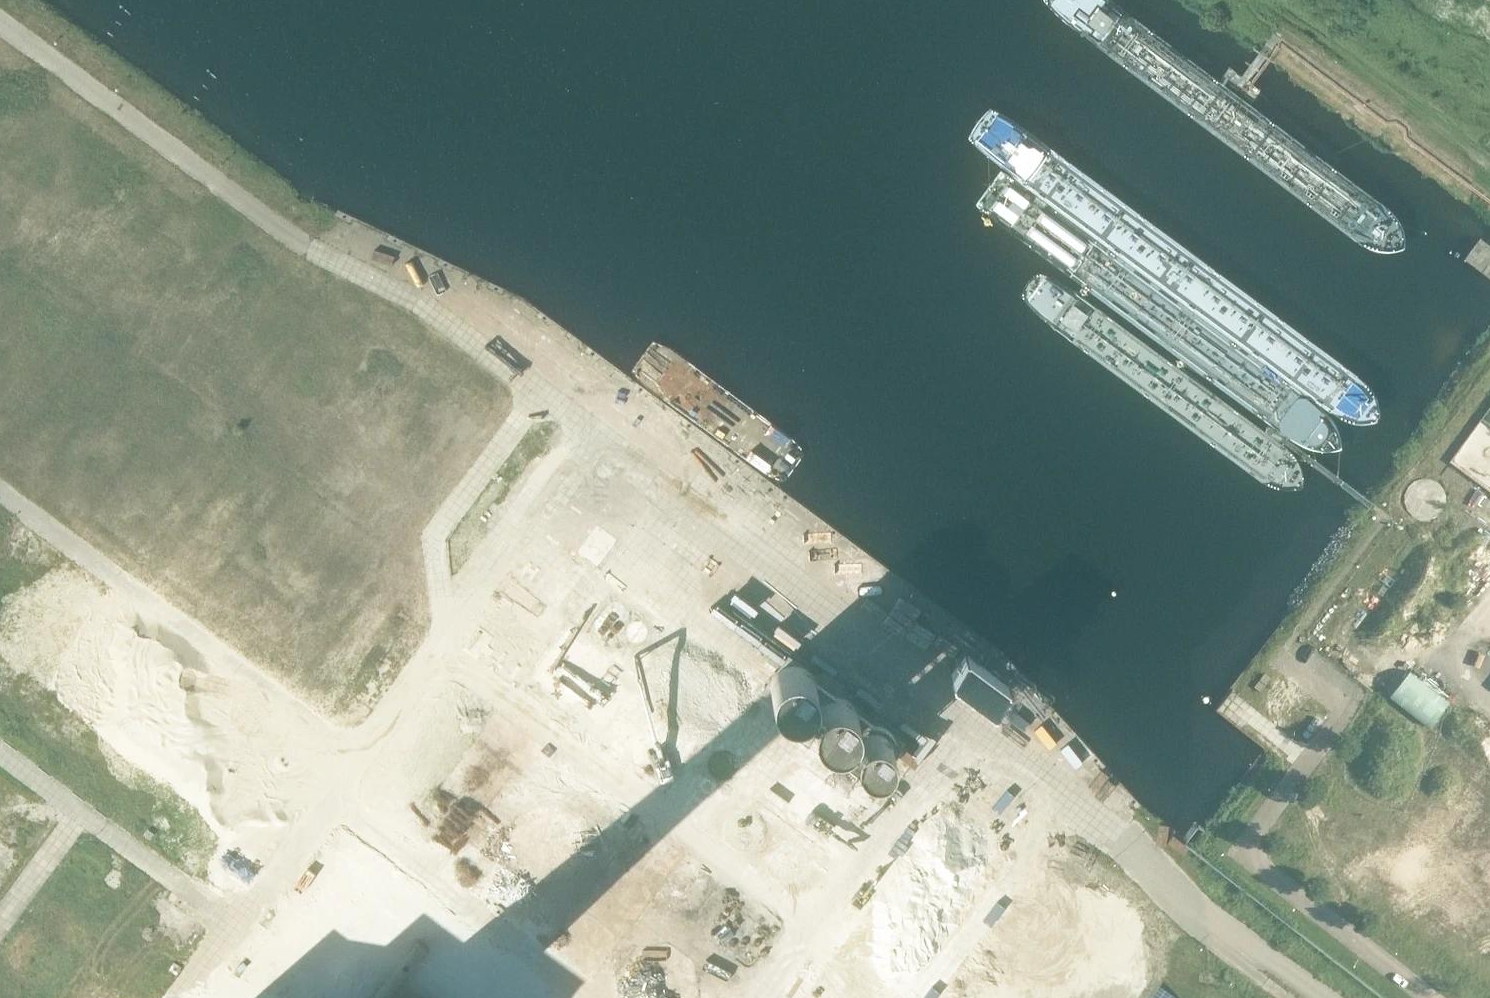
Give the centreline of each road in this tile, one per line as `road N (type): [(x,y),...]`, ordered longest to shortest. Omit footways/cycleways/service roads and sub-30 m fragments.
road 1 (unclassified): [(1366,684),(1254,832),(1251,849),(1263,869),(1430,997)]
road 2 (track): [(1260,12),(1489,183)]

